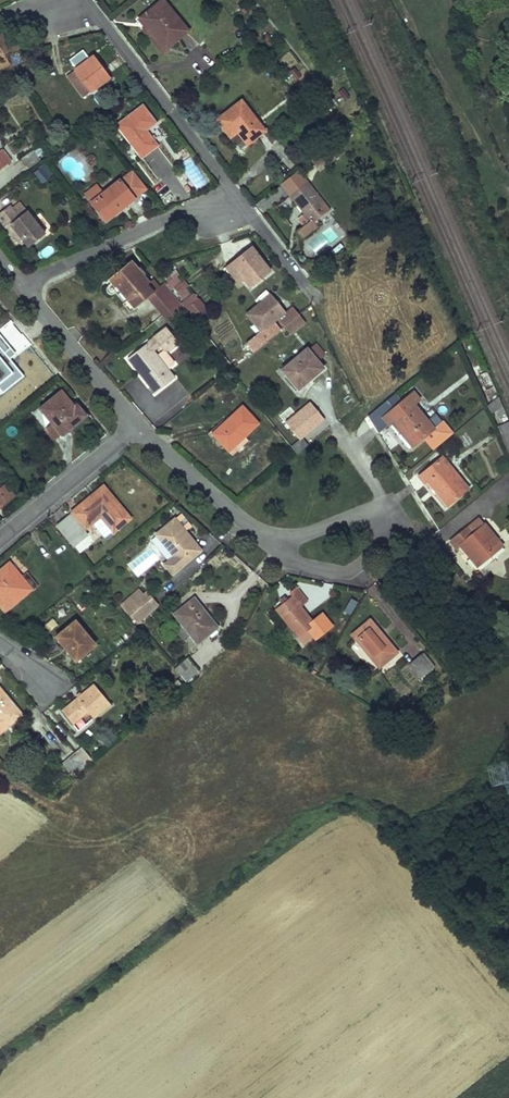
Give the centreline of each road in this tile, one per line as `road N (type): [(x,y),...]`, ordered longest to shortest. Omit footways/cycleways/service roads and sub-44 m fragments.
road 1 (residential): [(268,539),(297,560),(333,567),(356,566),(399,539),(401,522),(386,504),(336,520)]
road 2 (unclassified): [(84,0),(231,183)]
road 3 (residential): [(27,286),(231,183)]
road 4 (residential): [(0,537),(140,425)]
road 5 (residential): [(27,286),(140,425)]
road 6 (residential): [(140,425),(161,452),(268,539)]

